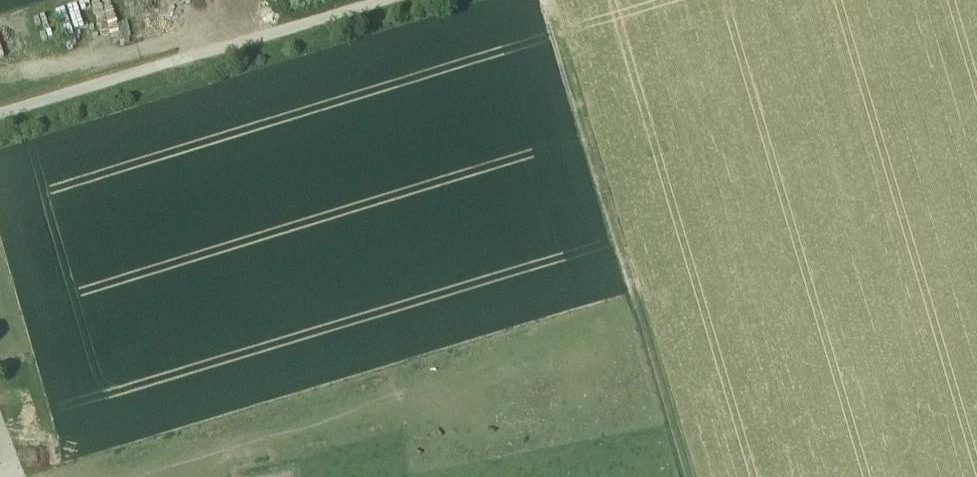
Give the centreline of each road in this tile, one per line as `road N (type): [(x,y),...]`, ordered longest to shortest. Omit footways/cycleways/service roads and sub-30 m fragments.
road 1 (track): [(543,0),(688,476)]
road 2 (track): [(0,118),(387,0)]

